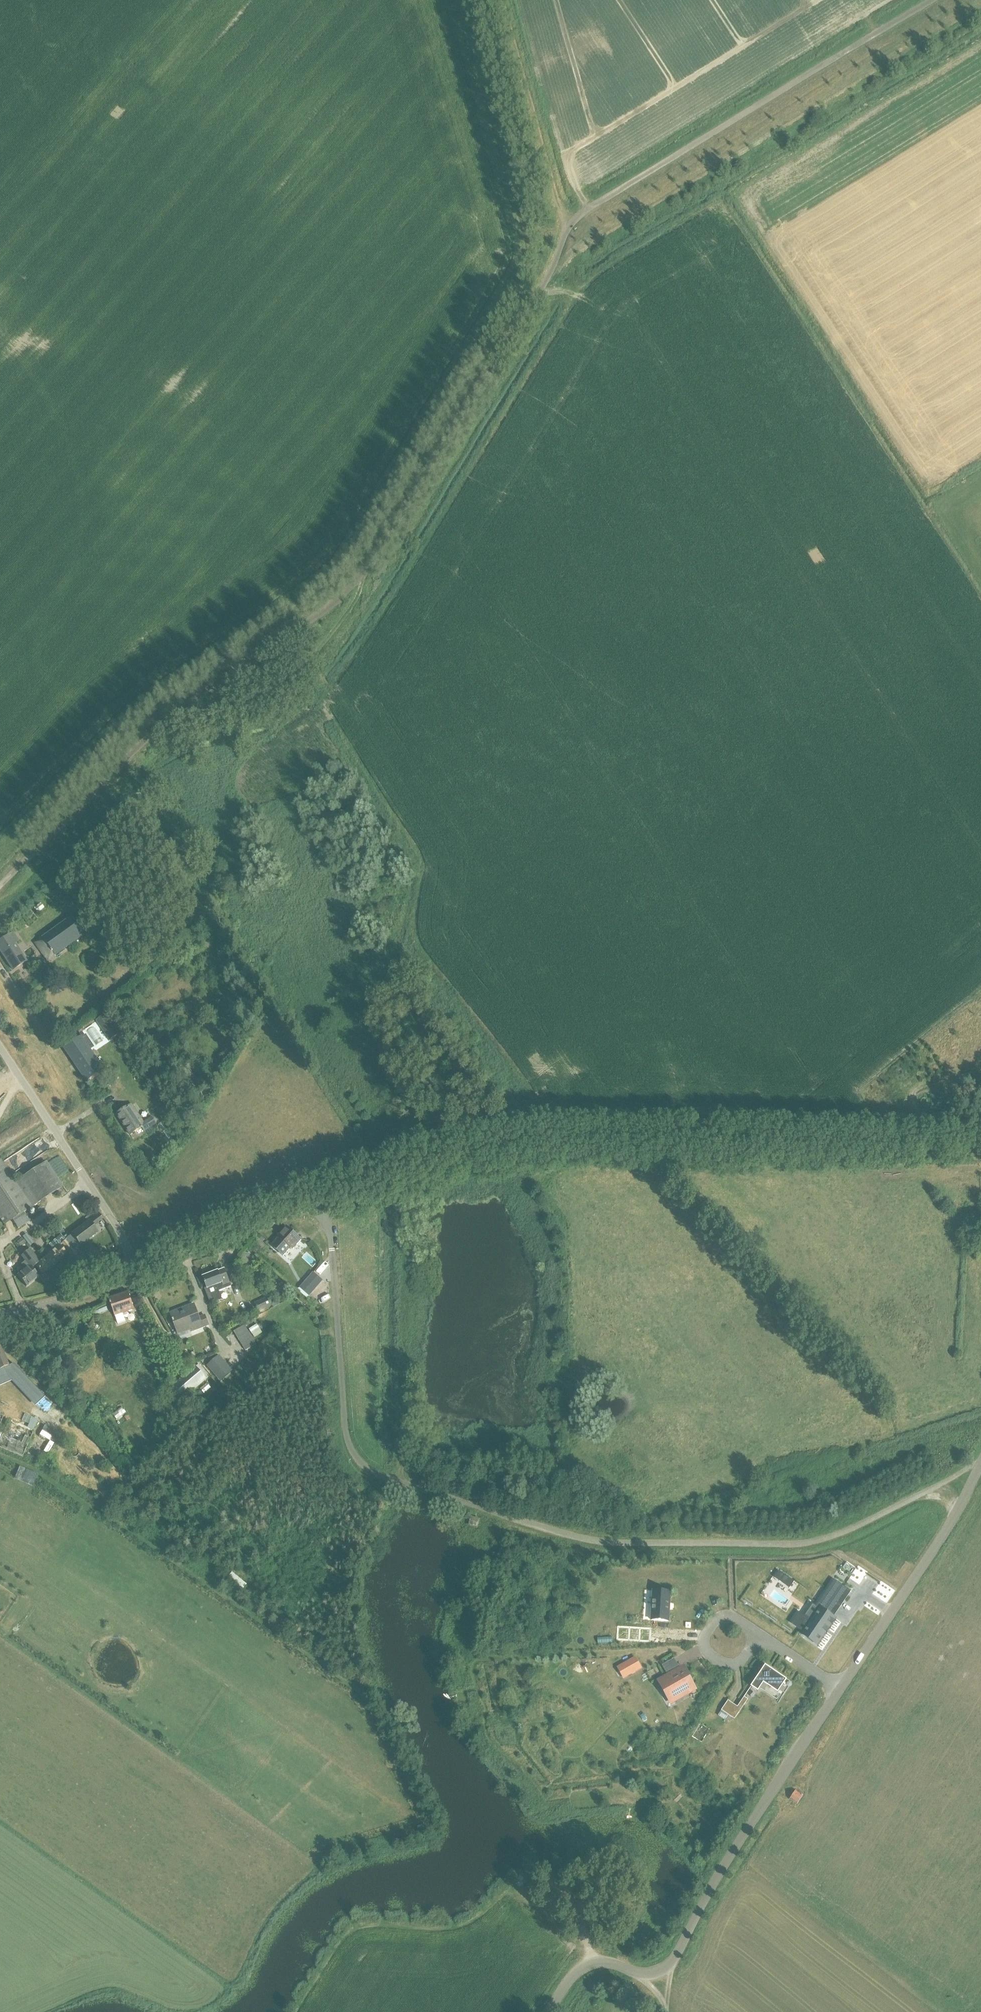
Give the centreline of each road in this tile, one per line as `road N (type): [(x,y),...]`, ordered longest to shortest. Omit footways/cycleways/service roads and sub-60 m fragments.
road 1 (track): [(570,226),(541,288),(348,586),(151,734),(0,886)]
road 2 (unclassified): [(980,1468),(845,1532),(799,1544),(596,1541),(399,1481),(363,1465),(348,1440),(332,1250)]
road 3 (tertiary): [(321,1202),(416,1166),(536,1144),(980,1146)]
road 4 (unclassified): [(548,2011),(588,1964),(644,1975),(670,1966),(840,1688)]
road 5 (track): [(931,0),(570,226)]
road 6 (unclassified): [(840,1688),(980,1468)]
road 7 (tertiary): [(137,1273),(321,1202)]
road 8 (unclassified): [(80,1169),(0,1045)]
road 9 (tertiary): [(0,1315),(137,1273)]
road 10 (residential): [(760,1635),(729,1616),(710,1626),(703,1641),(710,1656),(731,1664),(746,1653)]

